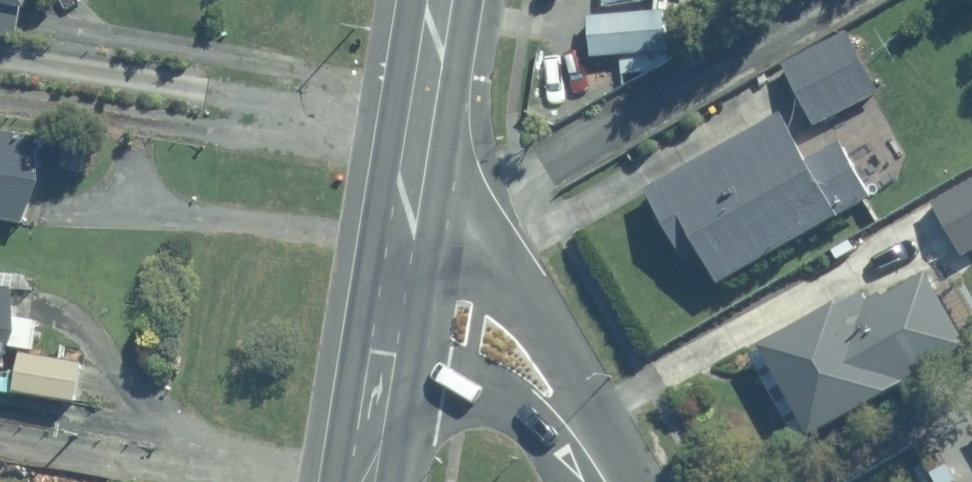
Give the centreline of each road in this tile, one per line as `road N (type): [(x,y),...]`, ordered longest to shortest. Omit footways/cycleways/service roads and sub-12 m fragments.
road 1 (residential): [(405,302),(501,184),(870,0)]
road 2 (secondary): [(405,302),(412,185),(442,0)]
road 3 (residential): [(405,302),(490,338),(524,364),(606,481)]
road 4 (secondary): [(372,481),(405,302)]

